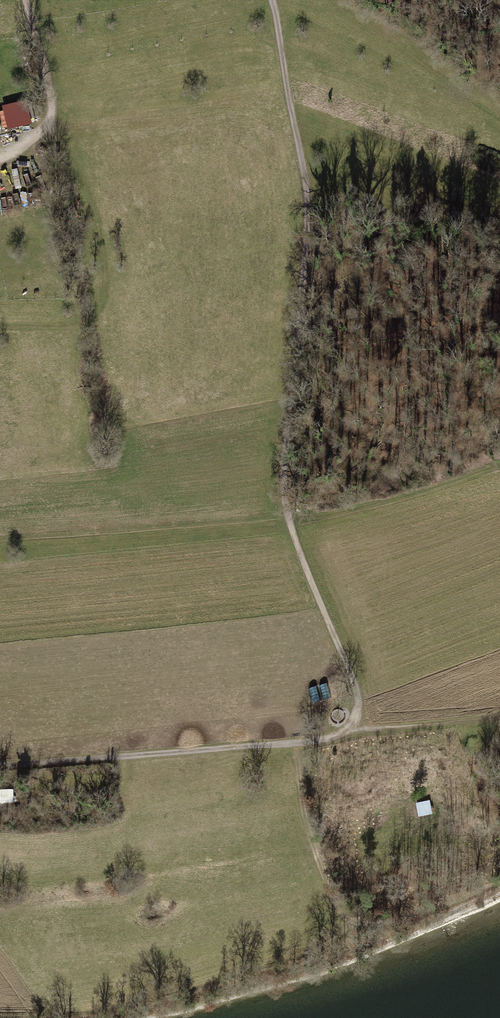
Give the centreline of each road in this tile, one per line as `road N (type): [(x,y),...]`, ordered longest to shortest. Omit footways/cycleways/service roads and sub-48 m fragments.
road 1 (track): [(352,725),(358,693),(294,535),(283,486),(306,185),(273,0)]
road 2 (track): [(0,766),(322,741),(352,725)]
road 3 (track): [(293,744),(303,811),(347,932)]
road 4 (track): [(0,151),(47,126),(48,80),(30,0)]

